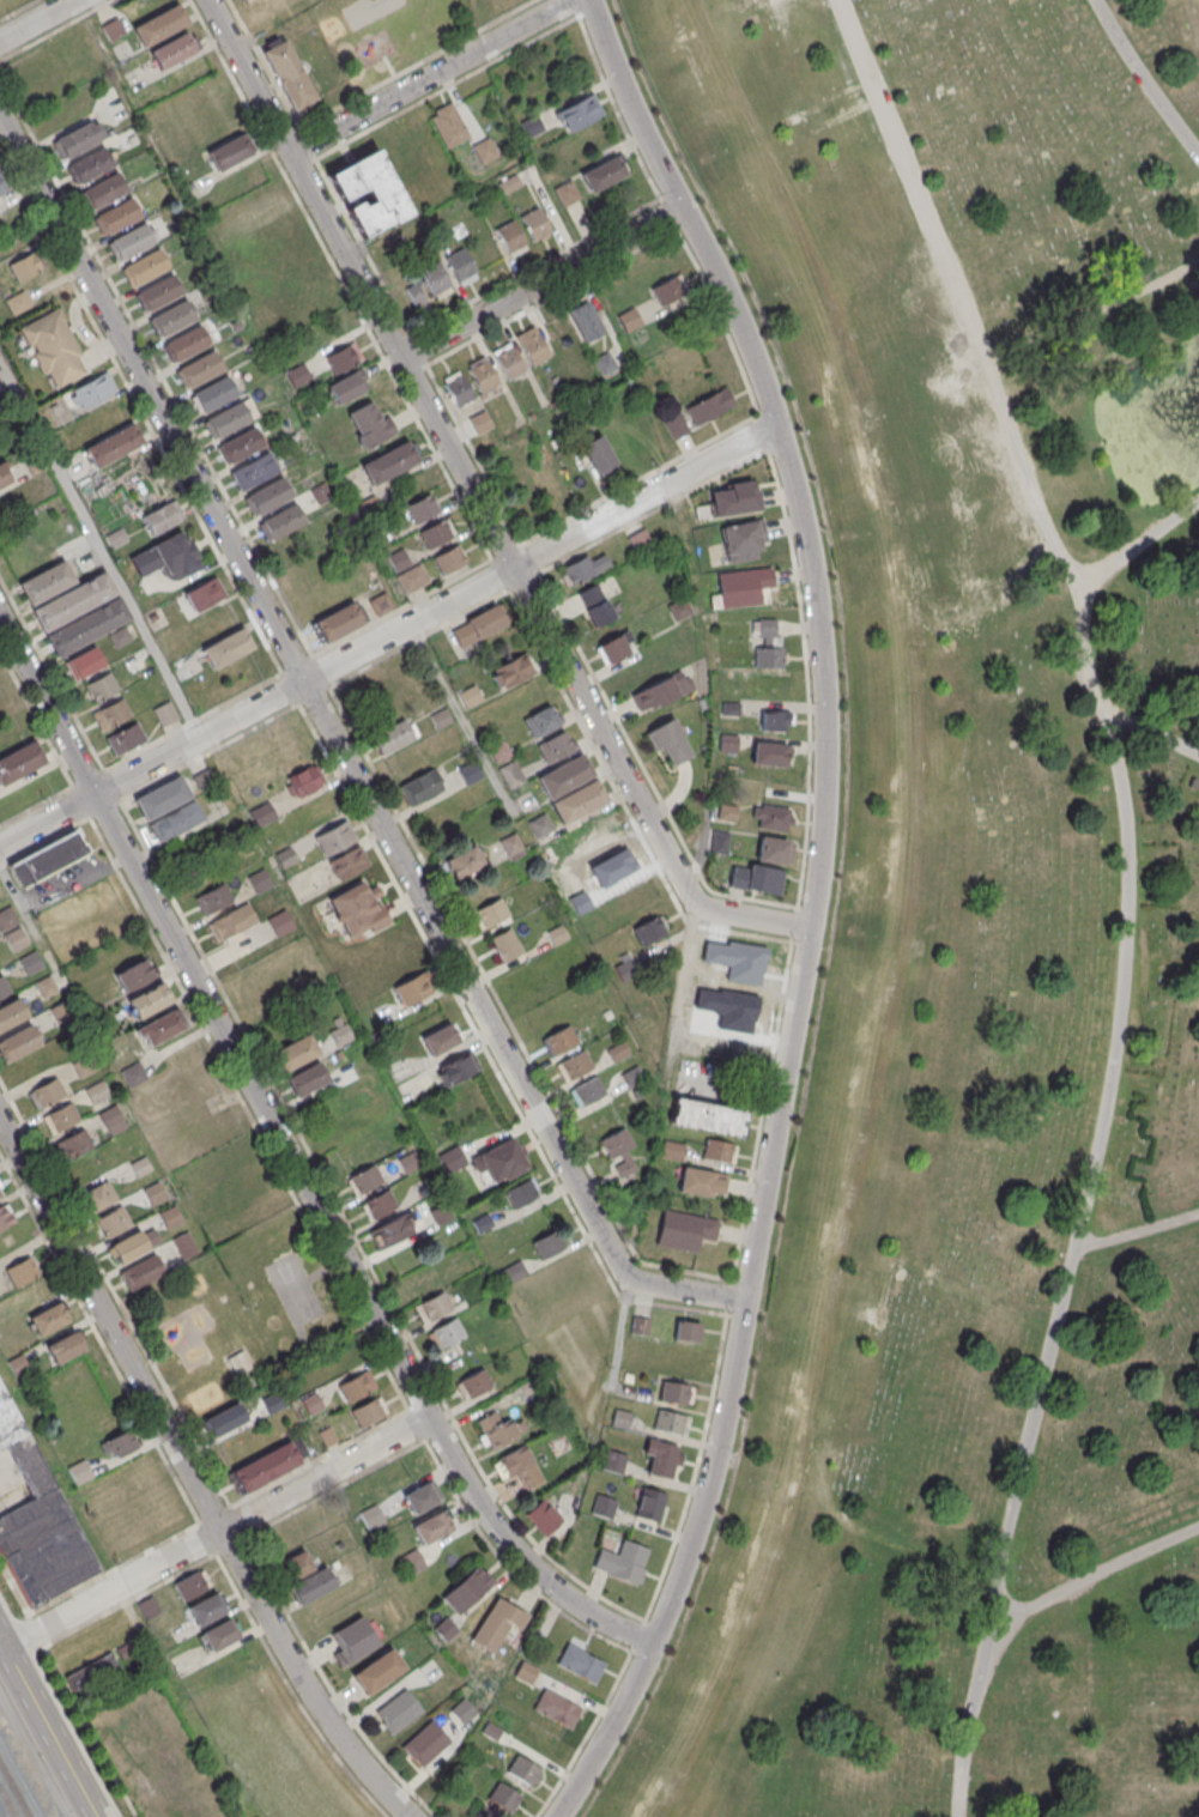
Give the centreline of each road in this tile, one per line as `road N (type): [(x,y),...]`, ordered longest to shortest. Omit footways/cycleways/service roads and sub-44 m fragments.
road 1 (residential): [(556,1816),(650,1645),(733,1379),(809,929),(824,727),(806,546),(776,424),(586,0)]
road 2 (residential): [(747,1302),(626,1278),(0,118)]
road 3 (residential): [(0,618),(474,1500),(551,1585),(650,1645)]
road 4 (residential): [(206,0),(691,896),(703,908),(809,929)]
road 5 (residential): [(776,424),(0,844)]
road 6 (residential): [(407,1816),(293,1666),(0,1121)]
road 7 (residential): [(429,1417),(4,1648)]
road 8 (residential): [(570,0),(289,152)]
road 9 (residential): [(680,207),(400,359)]
road 10 (tertiary): [(96,1816),(0,1641)]

